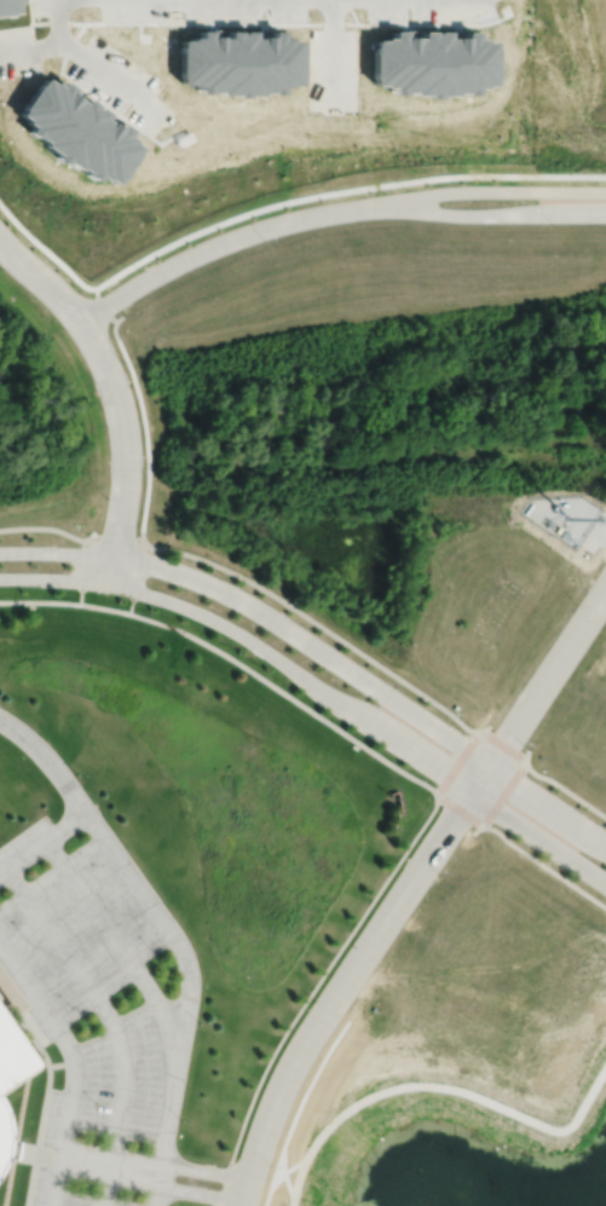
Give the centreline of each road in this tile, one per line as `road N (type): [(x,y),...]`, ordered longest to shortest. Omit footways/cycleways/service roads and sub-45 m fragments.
road 1 (residential): [(492,764),(262,611),(190,576),(114,558),(0,554)]
road 2 (residential): [(0,578),(108,585),(207,617),(474,791)]
road 3 (residential): [(243,1205),(300,1057),(492,764)]
road 4 (residential): [(108,585),(127,491),(122,404),(82,323),(0,240)]
road 5 (residential): [(367,208),(241,237),(143,283),(82,323)]
road 6 (residential): [(605,192),(456,194),(367,208)]
road 7 (residential): [(367,208),(605,219)]
road 8 (residential): [(492,764),(605,593)]
road 9 (residential): [(474,791),(605,881)]
road 10 (residential): [(605,841),(492,764)]

